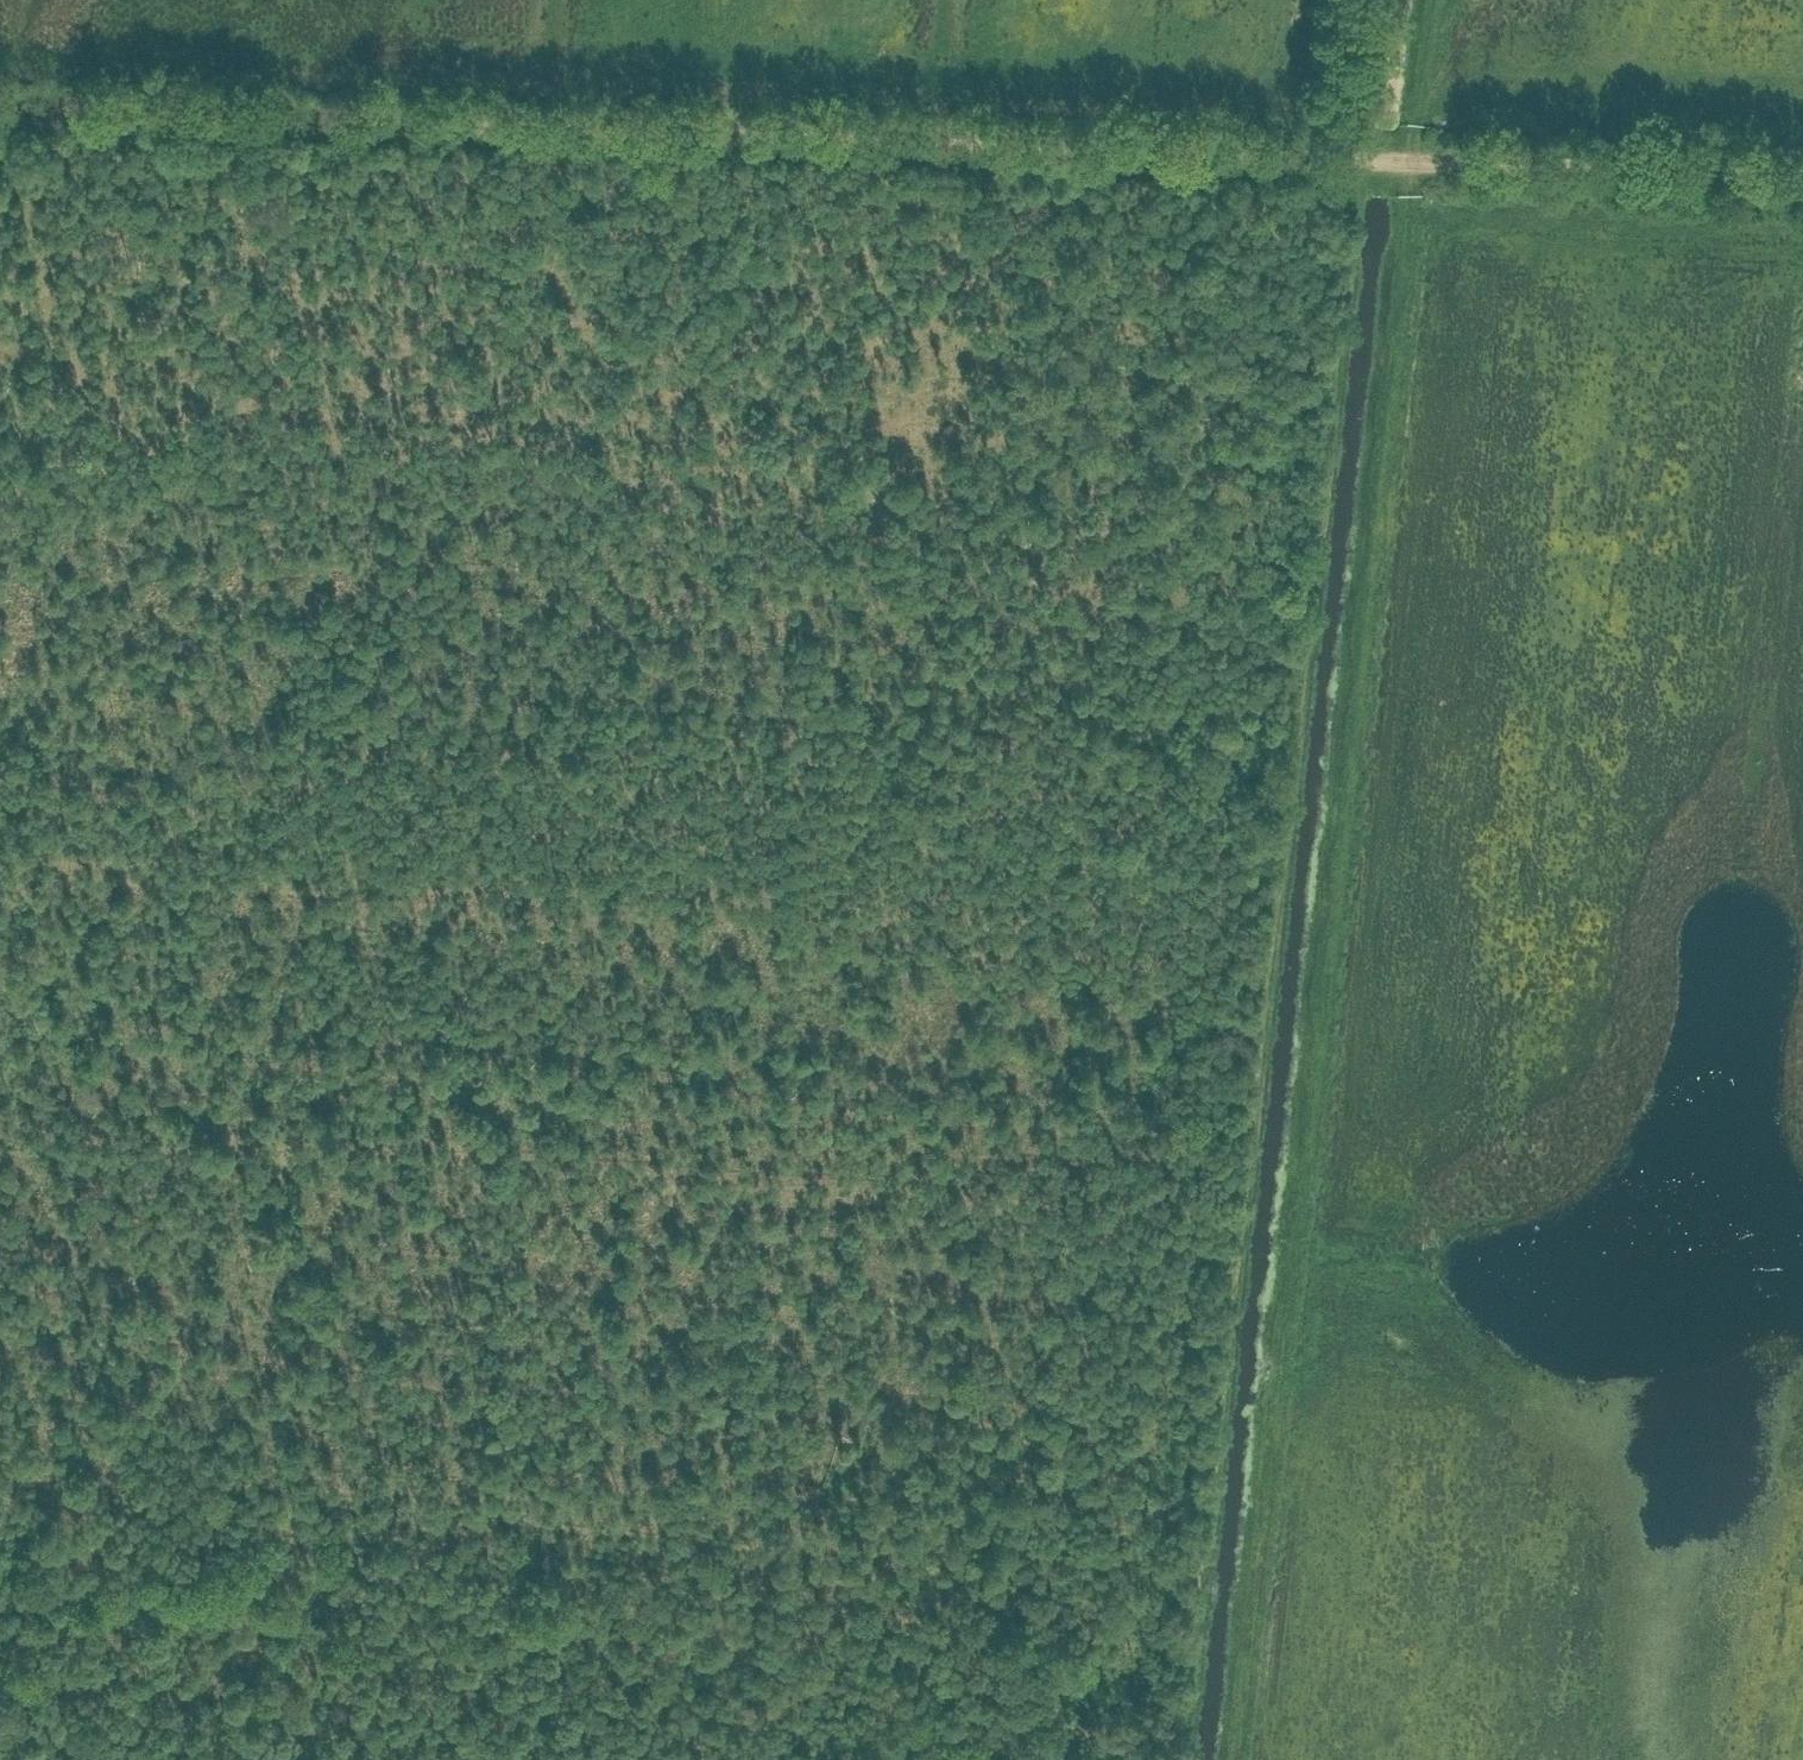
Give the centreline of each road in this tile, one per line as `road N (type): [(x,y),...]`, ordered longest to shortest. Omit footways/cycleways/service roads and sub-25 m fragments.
road 1 (track): [(1351,158),(0,104)]
road 2 (track): [(1351,158),(1802,175)]

